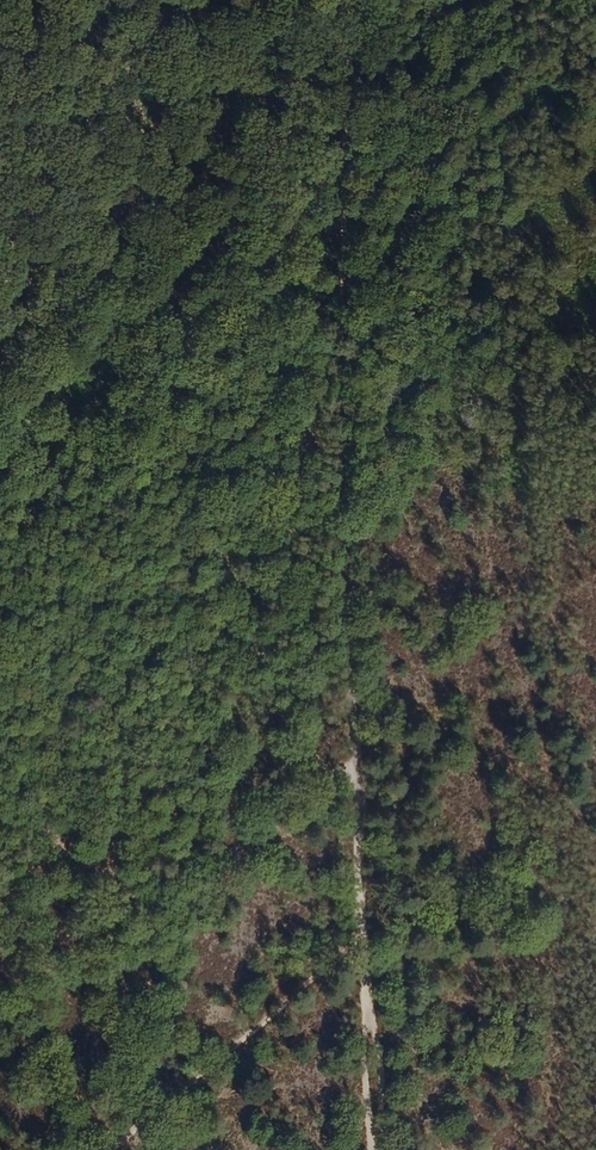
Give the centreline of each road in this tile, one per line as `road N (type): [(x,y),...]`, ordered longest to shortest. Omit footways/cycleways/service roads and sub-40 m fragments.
road 1 (track): [(348,734),(32,0)]
road 2 (track): [(343,0),(348,734)]
road 3 (track): [(348,734),(372,1149)]
road 4 (track): [(110,1149),(362,938)]

